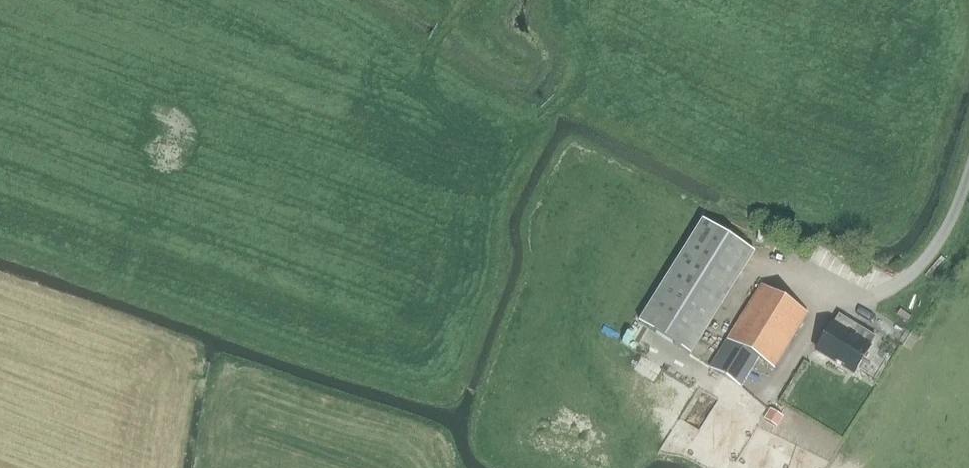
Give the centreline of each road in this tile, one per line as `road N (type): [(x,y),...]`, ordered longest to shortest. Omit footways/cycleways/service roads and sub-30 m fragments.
road 1 (unclassified): [(876,296),(941,240),(968,162)]

